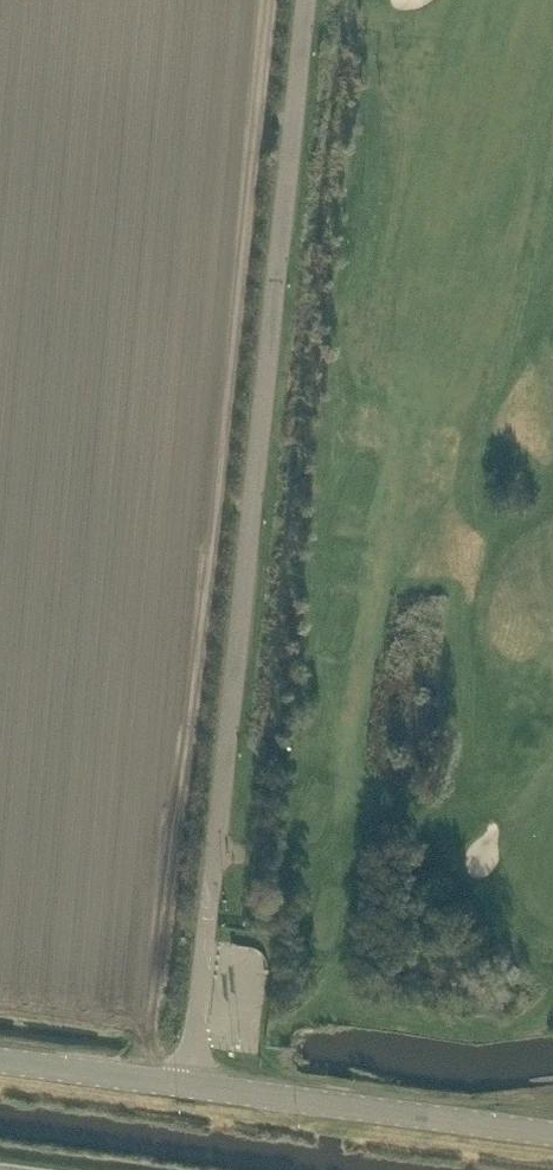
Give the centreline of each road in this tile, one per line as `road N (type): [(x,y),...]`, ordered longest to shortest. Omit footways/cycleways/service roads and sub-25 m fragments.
road 1 (secondary): [(552,1132),(0,1058)]

